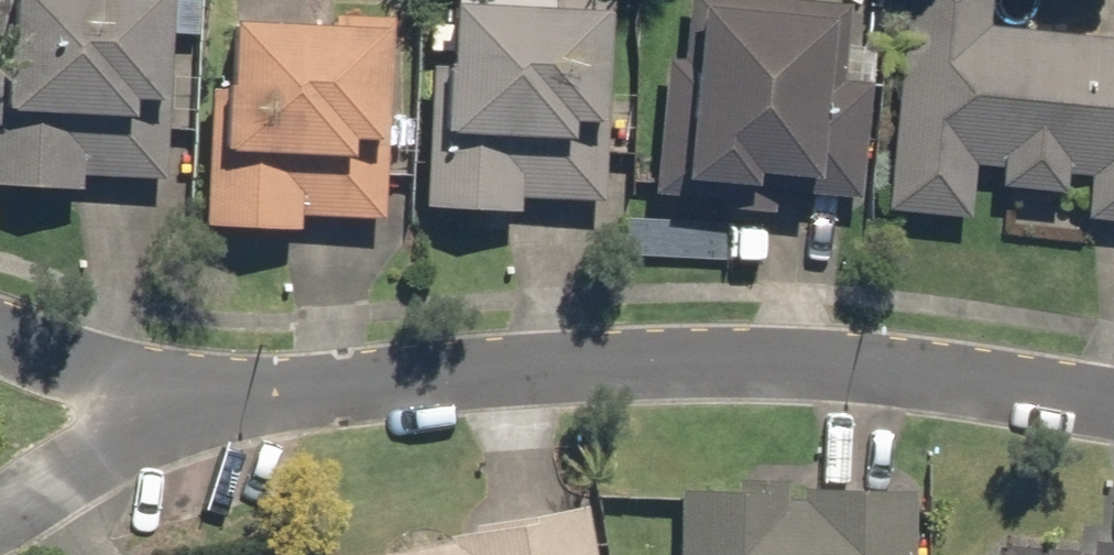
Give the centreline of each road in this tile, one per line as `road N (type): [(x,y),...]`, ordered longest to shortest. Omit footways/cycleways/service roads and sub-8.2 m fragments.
road 1 (residential): [(165,405),(500,370),(778,358),(1113,402)]
road 2 (residential): [(165,405),(0,506)]

